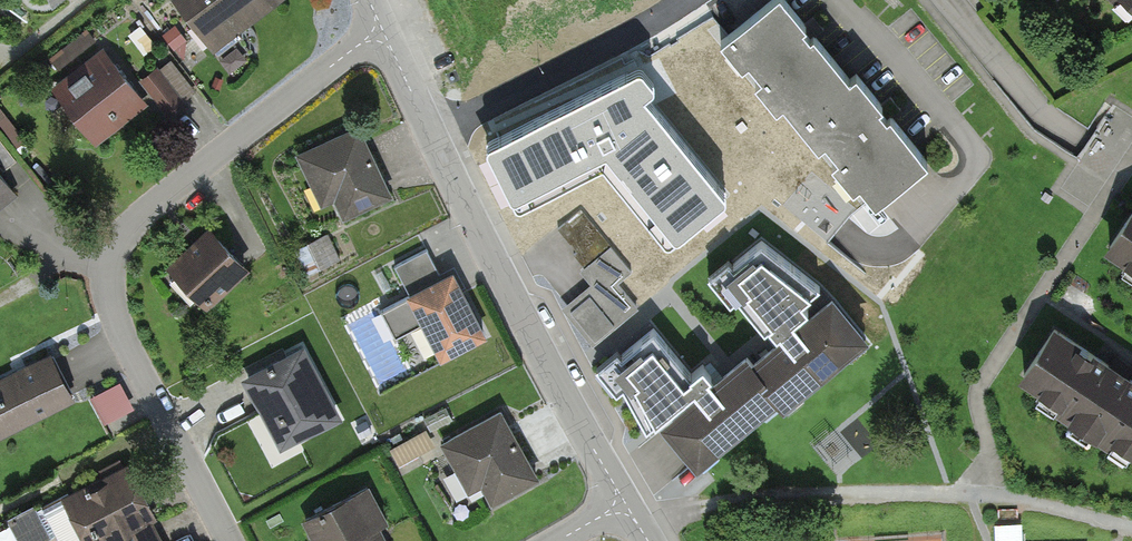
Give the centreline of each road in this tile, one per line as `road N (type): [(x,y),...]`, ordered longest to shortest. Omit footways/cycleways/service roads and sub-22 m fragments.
road 1 (residential): [(377,35),(136,222),(113,260),(116,318),(229,540)]
road 2 (residential): [(619,508),(431,134)]
road 3 (residential): [(687,0),(431,134)]

